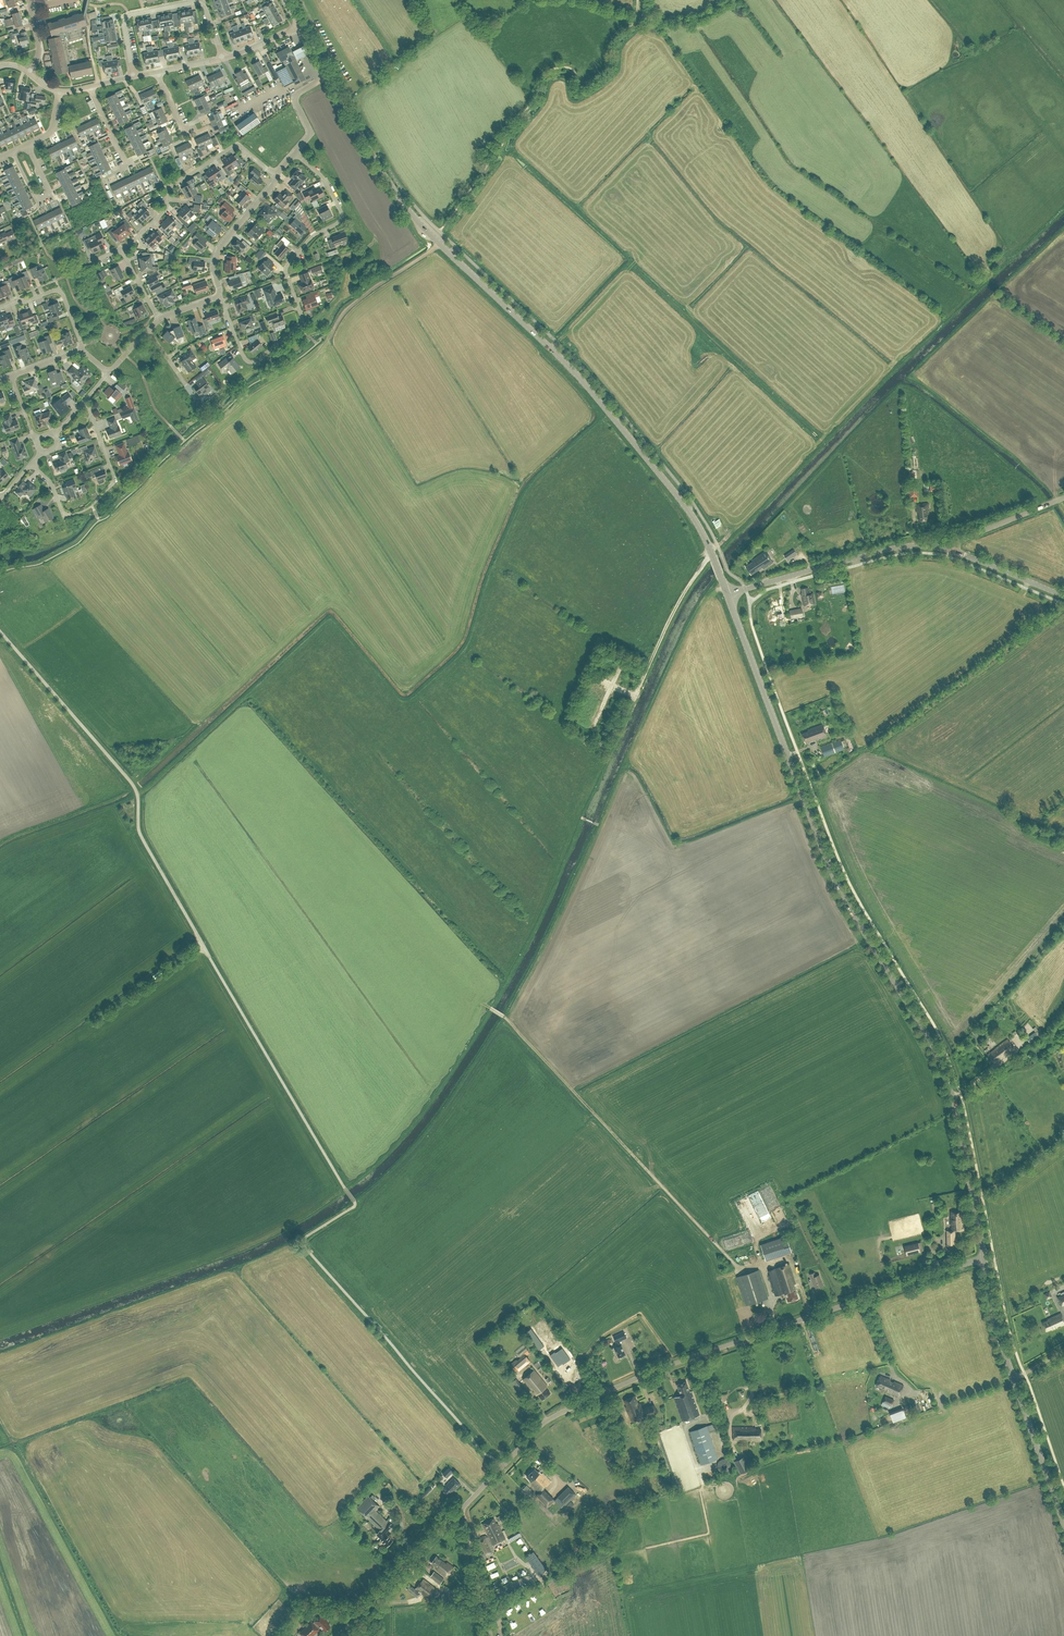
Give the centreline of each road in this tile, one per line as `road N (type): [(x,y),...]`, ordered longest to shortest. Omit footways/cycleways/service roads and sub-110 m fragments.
road 1 (tertiary): [(984,1258),(944,1074),(837,881),(728,594)]
road 2 (tertiary): [(728,594),(691,513),(584,383),(404,204),(328,76)]
road 3 (unclassified): [(459,1511),(559,1413),(661,1368),(984,1258)]
road 4 (unclassified): [(209,957),(141,835),(132,783),(0,631)]
road 5 (track): [(757,1264),(730,1257),(484,1004)]
road 6 (residential): [(219,295),(251,362),(303,322),(286,266),(342,216),(326,182),(294,153)]
road 7 (tertiary): [(728,594),(897,547),(951,550)]
road 8 (residential): [(120,249),(166,209),(168,186),(238,144),(276,176)]
road 9 (track): [(713,554),(672,614),(635,694),(612,687)]
road 10 (unclassified): [(337,1635),(459,1511)]
road 11 (tertiary): [(1063,1525),(1014,1378)]
road 12 (track): [(587,0),(682,22),(734,0)]
road 13 (track): [(441,244),(360,300),(330,334)]
road 14 (residential): [(219,295),(218,252),(276,176)]
road 15 (track): [(201,943),(90,1023)]
road 16 (unclassified): [(491,1635),(459,1511)]
road 17 (residential): [(193,2),(127,17),(133,76)]
road 18 (residential): [(12,151),(36,200),(44,197),(51,193),(27,144)]
road 19 (residential): [(0,307),(59,291),(83,350)]
road 20 (tertiary): [(1014,1378),(984,1258)]
road 21 (unclassified): [(951,550),(1063,498)]
road 22 (tertiary): [(951,550),(1063,595)]

